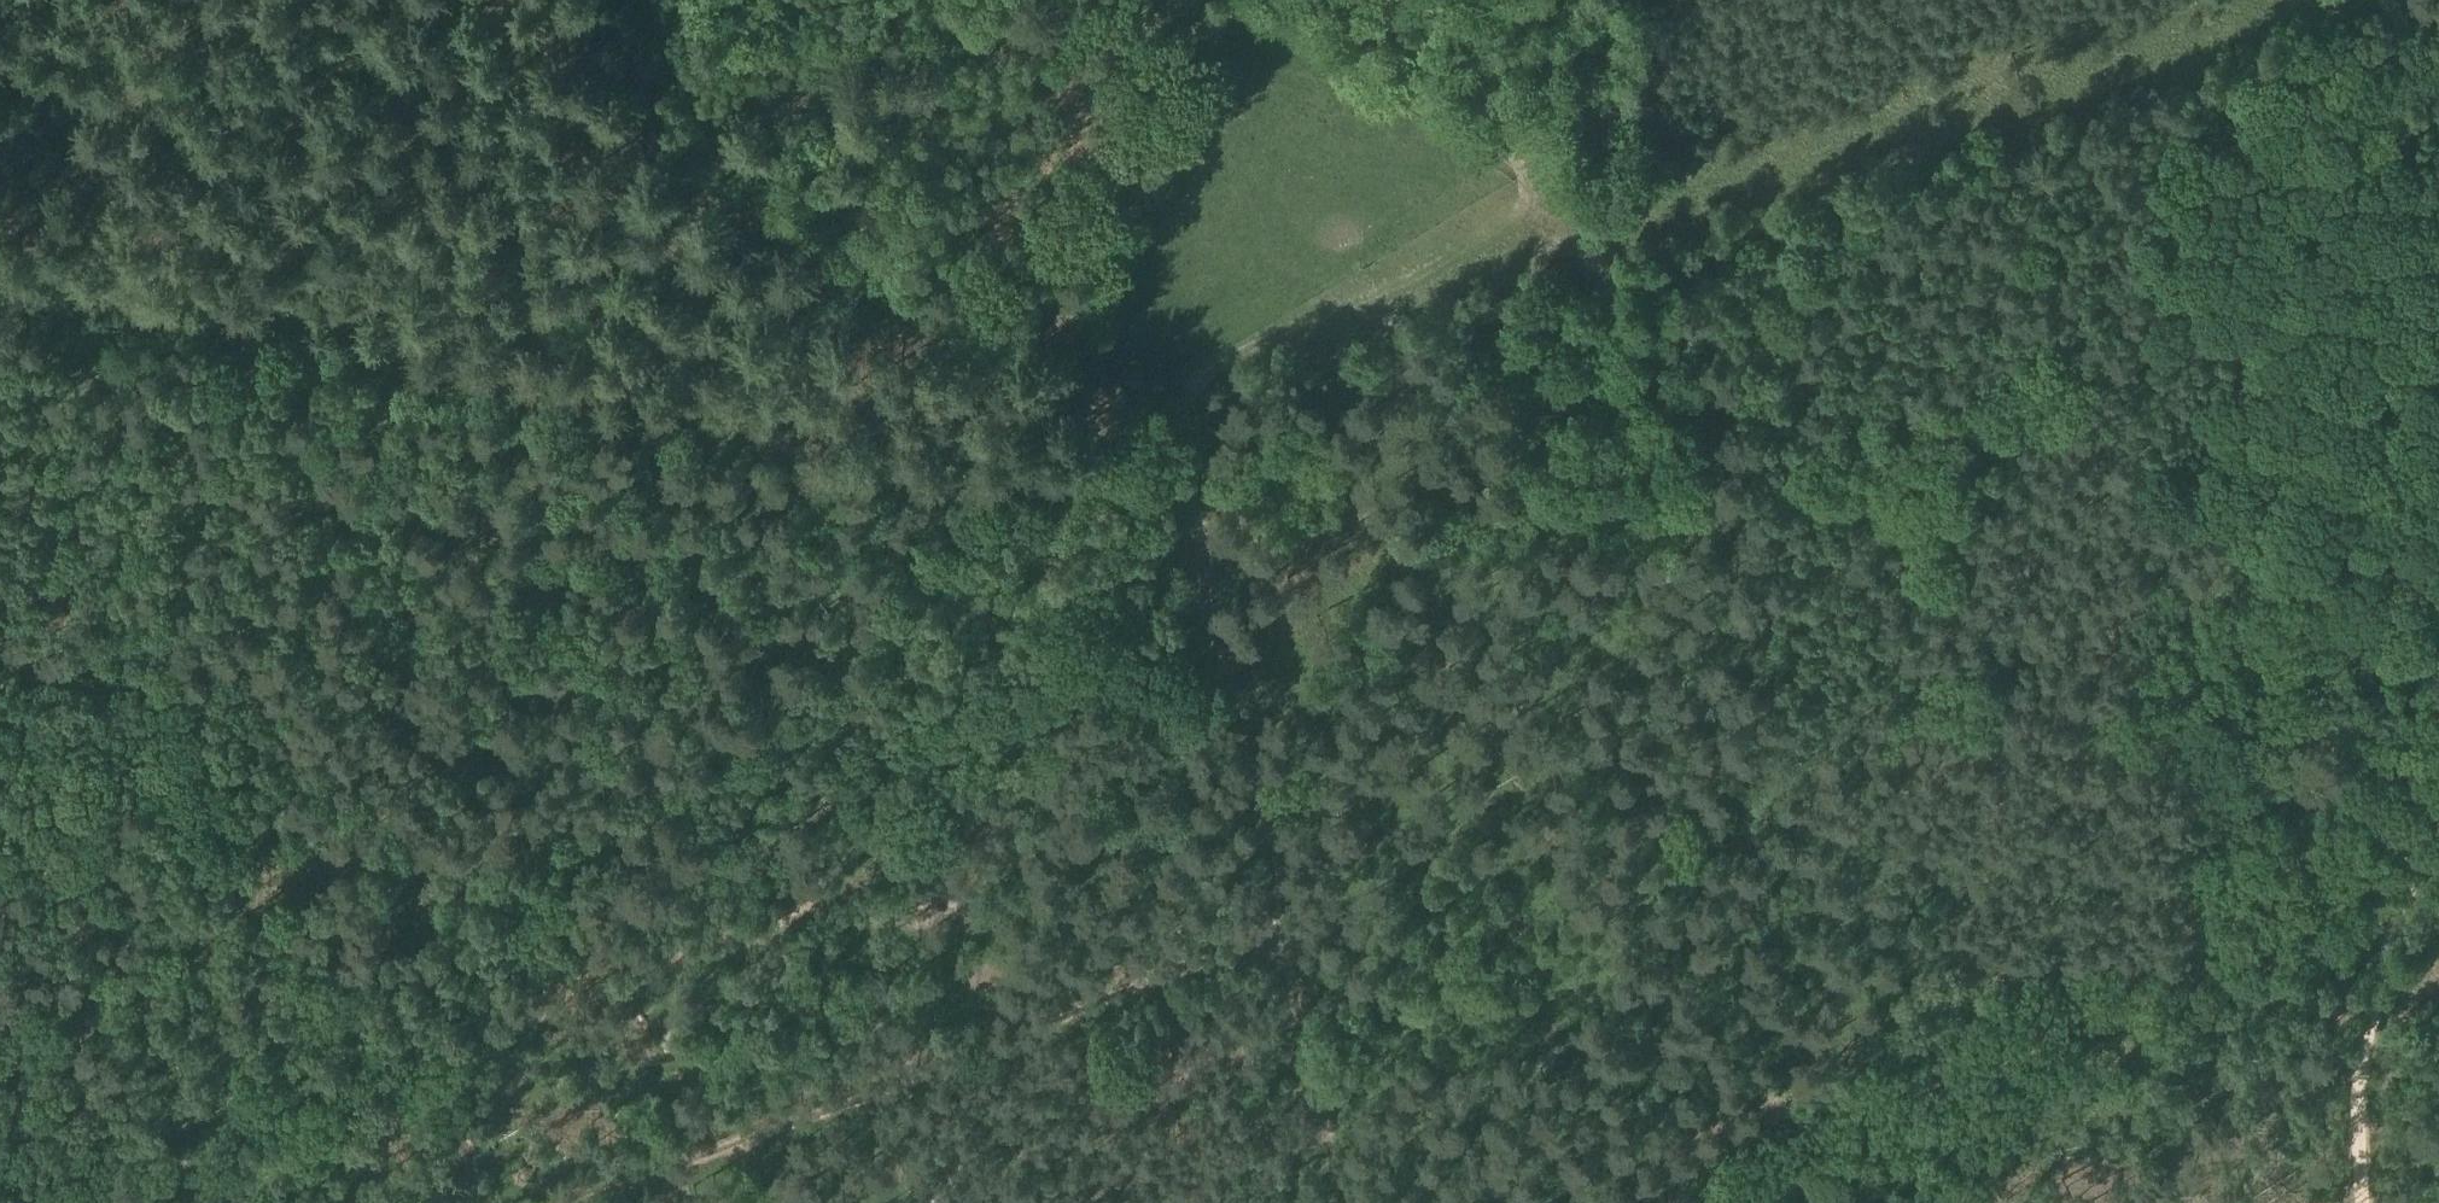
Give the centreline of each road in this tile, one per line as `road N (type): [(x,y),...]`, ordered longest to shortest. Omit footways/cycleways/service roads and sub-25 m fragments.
road 1 (track): [(1341,1202),(1161,395),(1174,379),(1216,360),(1499,262),(1522,234),(1526,198),(1505,161),(1293,0)]
road 2 (track): [(599,1202),(1278,934)]
road 3 (track): [(529,0),(231,254),(188,282),(151,293),(0,304)]
road 4 (track): [(2438,664),(2401,896),(2348,1118),(2348,1202)]
road 5 (track): [(2383,0),(2438,108)]

